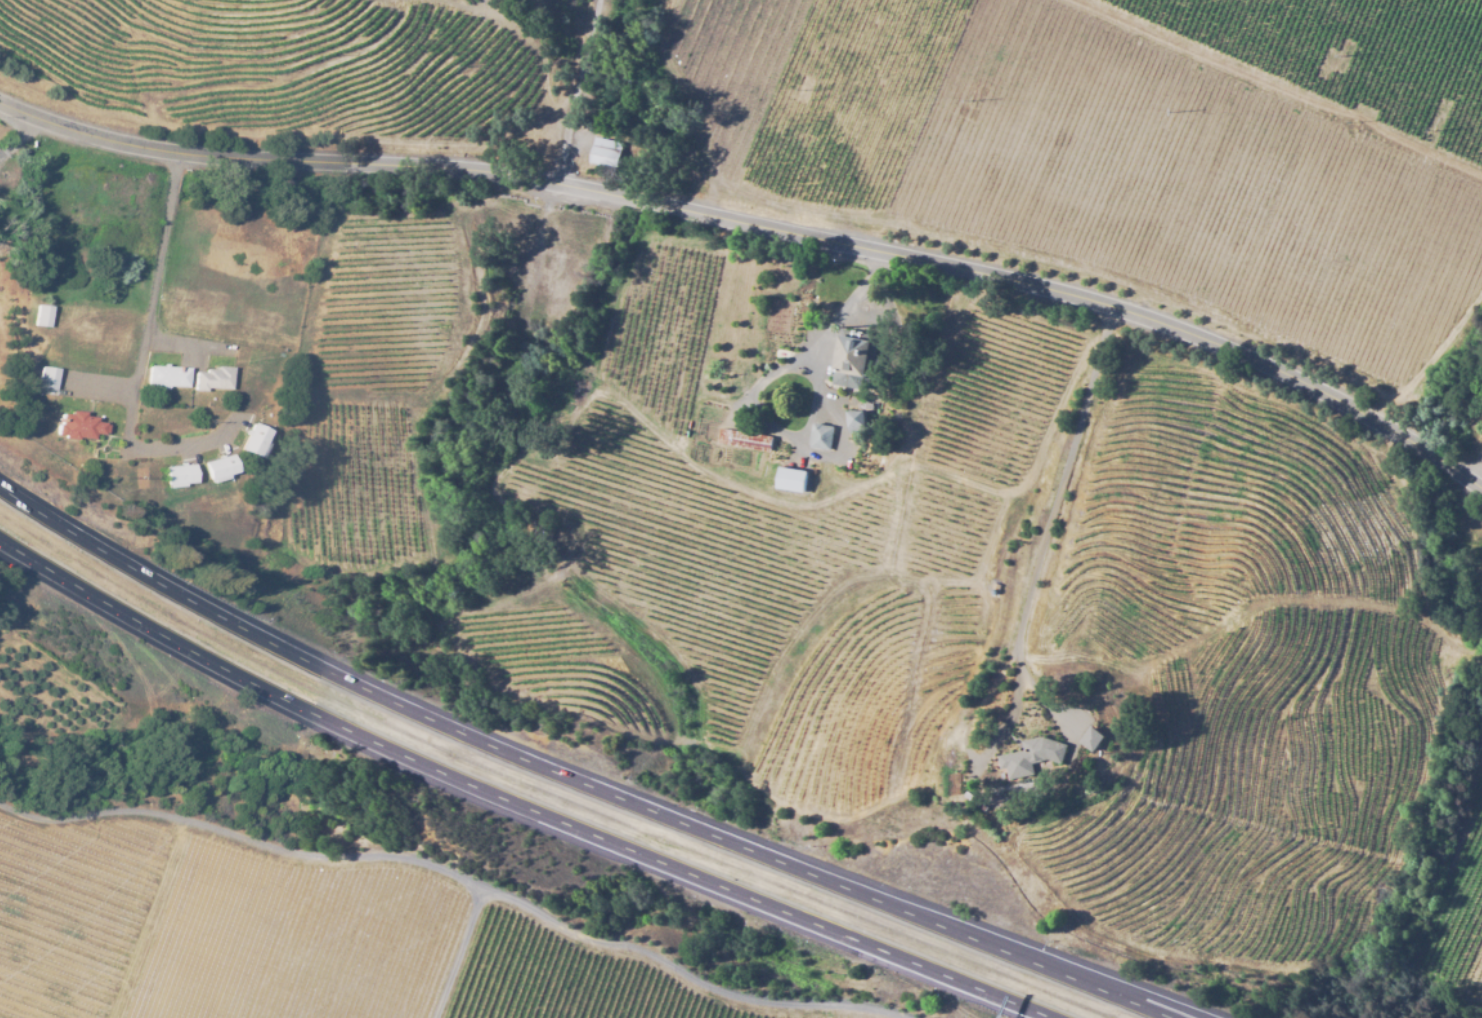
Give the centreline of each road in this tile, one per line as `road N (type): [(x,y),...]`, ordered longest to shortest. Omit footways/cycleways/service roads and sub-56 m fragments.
road 1 (tertiary): [(1481,491),(1210,337),(989,279),(725,216),(525,184),(197,159),(81,136),(0,104)]
road 2 (motorway): [(1165,1017),(374,693),(259,639),(0,484)]
road 3 (motorway): [(0,539),(110,607),(382,748),(1041,1017)]
road 4 (track): [(197,159),(157,344),(137,396),(133,453),(171,461),(237,436)]
road 5 (track): [(1021,664),(1051,538),(1129,317)]
road 6 (track): [(1481,799),(1410,977)]

